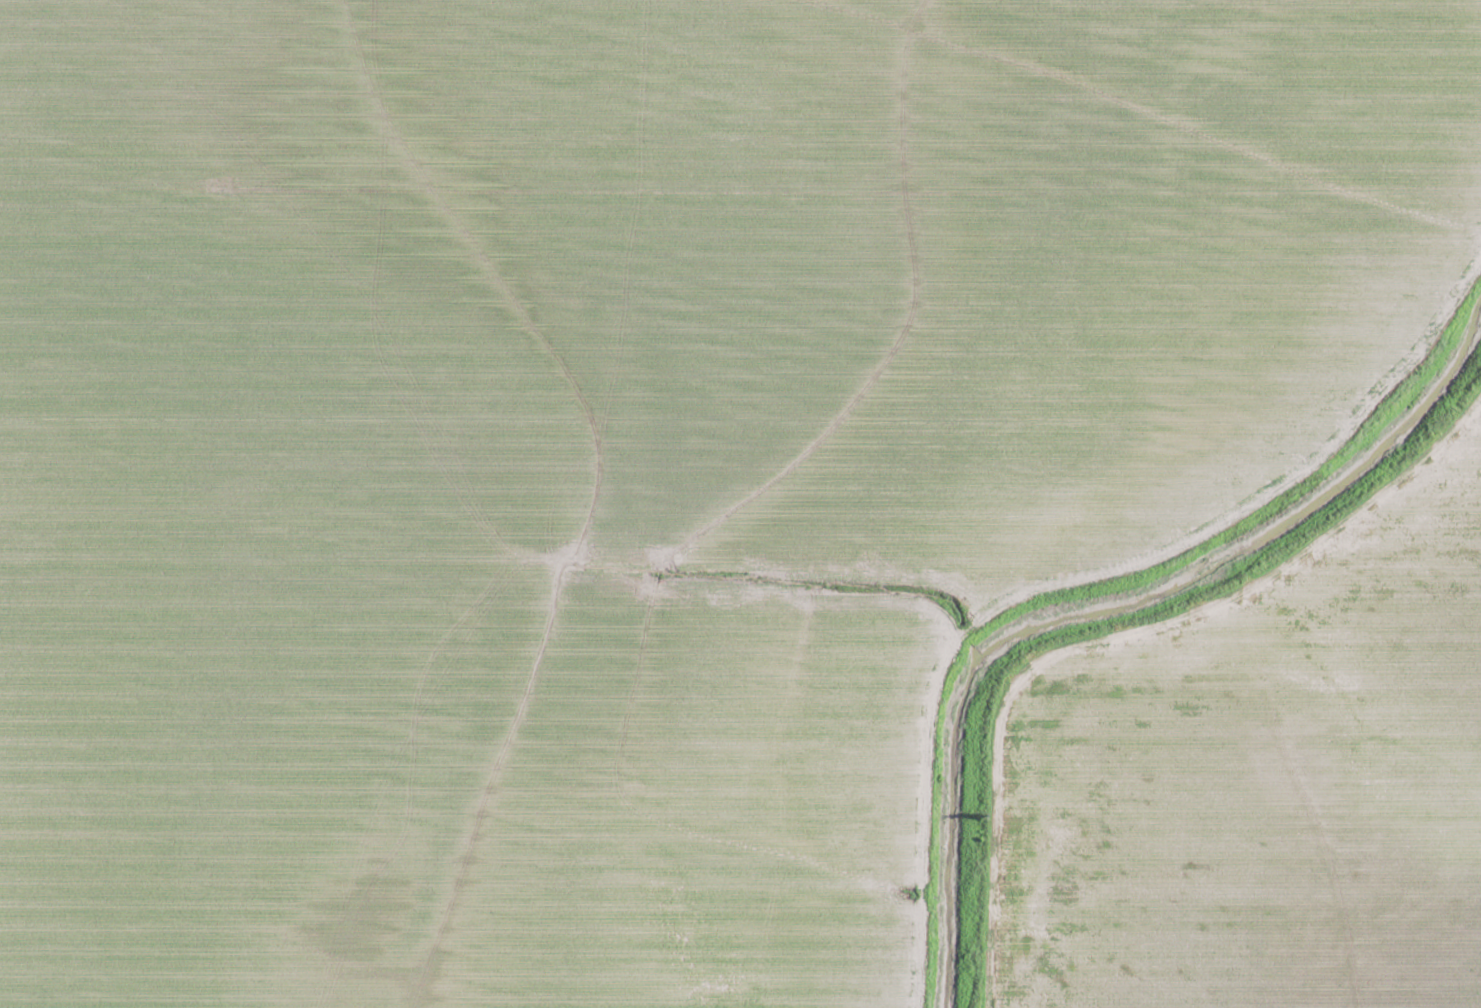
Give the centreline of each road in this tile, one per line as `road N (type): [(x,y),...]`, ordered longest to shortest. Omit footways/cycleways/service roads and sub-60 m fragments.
road 1 (track): [(1480,403),(1458,438),(1385,501),(1280,576),(1198,623),(1049,672),(1027,693),(1004,745),(996,820),(995,1007)]

